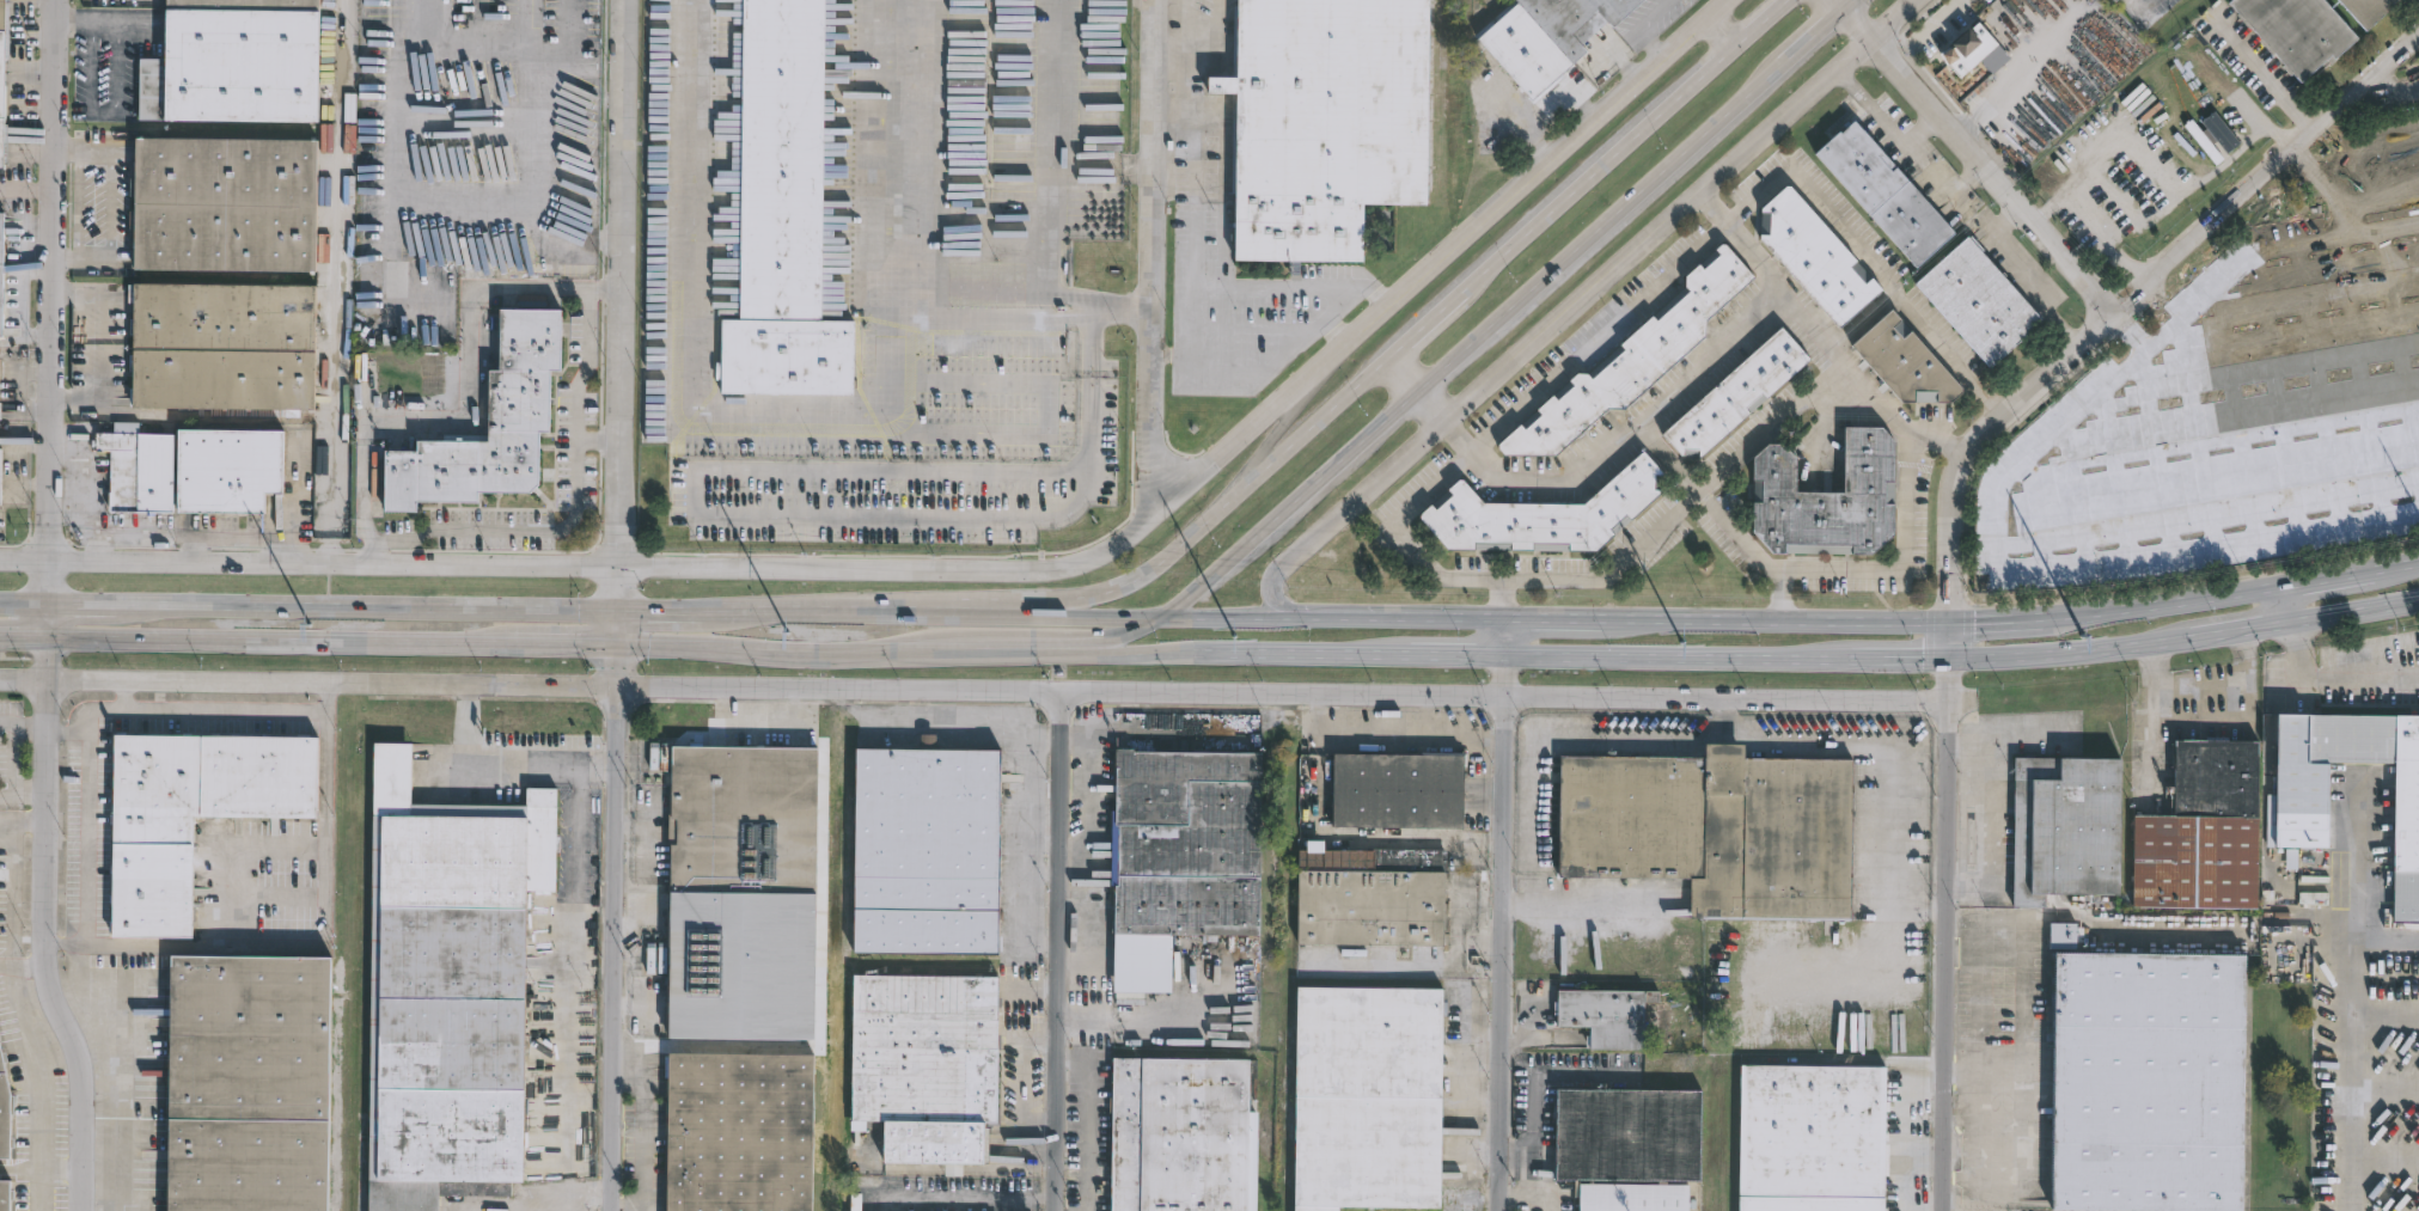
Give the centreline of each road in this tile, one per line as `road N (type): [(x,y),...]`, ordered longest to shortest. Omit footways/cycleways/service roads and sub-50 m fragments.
road 1 (residential): [(1064,692),(0,683)]
road 2 (residential): [(1949,704),(1064,692)]
road 3 (residential): [(1726,0),(1152,513),(1097,555),(1057,568)]
road 4 (residential): [(879,567),(0,557)]
road 5 (primary): [(1159,618),(1276,525),(1780,67)]
road 6 (residential): [(1949,659),(1961,460),(1992,414),(2115,317),(2418,35)]
road 7 (residential): [(618,612),(624,0)]
road 8 (residential): [(48,607),(57,0)]
road 9 (residential): [(82,1210),(85,1131),(48,965),(49,637)]
road 10 (residential): [(611,1210),(619,643)]
road 11 (residential): [(1498,1210),(1505,656)]
road 12 (primary): [(1389,356),(1146,575),(1105,595),(927,612)]
road 13 (residential): [(1943,1210),(1949,659)]
road 14 (residential): [(1446,422),(1839,73)]
road 15 (residential): [(1053,1210),(1064,692)]
road 16 (residential): [(1152,513),(1156,0)]
road 17 (primary): [(618,612),(141,608)]
road 18 (primary): [(49,637),(513,642)]
road 19 (primary): [(1788,0),(1454,299)]
road 20 (residential): [(2115,317),(2101,292),(1841,12)]
road 21 (primary): [(1505,656),(1859,659)]
road 22 (primary): [(1949,622),(1611,620)]
road 23 (primary): [(619,643),(947,652)]
road 24 (residential): [(1295,618),(1267,592),(1270,575),(1446,422)]
road 25 (primary): [(1949,659),(2200,637)]
road 26 (primary): [(1159,618),(927,612)]
road 27 (primary): [(1012,652),(1239,655)]
road 28 (primary): [(927,612),(703,612)]
road 29 (primary): [(2279,586),(2069,616)]
road 30 (primary): [(1239,655),(1418,656)]
road 31 (residential): [(1057,568),(879,567)]
road 32 (primary): [(1460,619),(1295,618)]
road 33 (primary): [(1012,652),(1118,636),(1159,618)]
road 34 (primary): [(1295,618),(1159,618)]
road 35 (primary): [(2287,623),(2418,601)]

